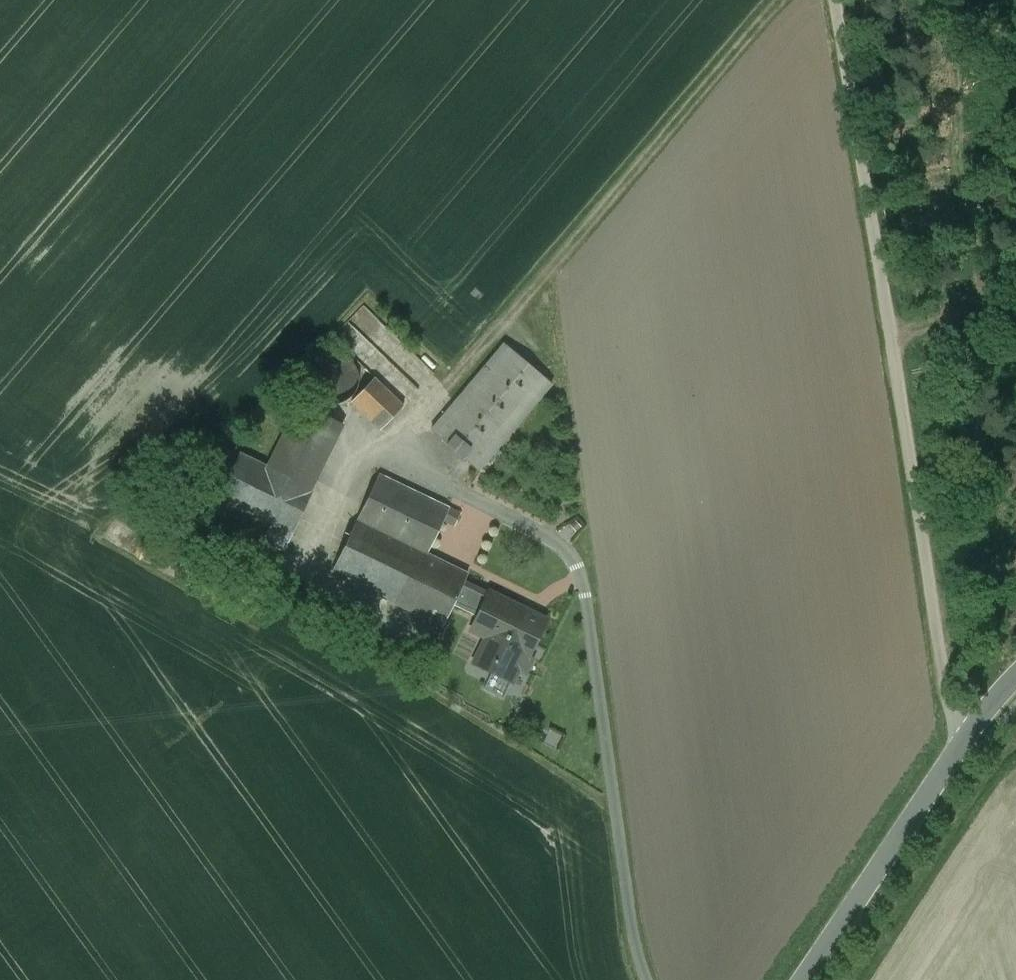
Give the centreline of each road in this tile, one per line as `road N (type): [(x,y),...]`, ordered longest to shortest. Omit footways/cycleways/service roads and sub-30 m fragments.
road 1 (track): [(836,0),(909,406),(956,752)]
road 2 (track): [(786,0),(396,457)]
road 3 (unclassified): [(806,979),(956,752),(1015,677)]

